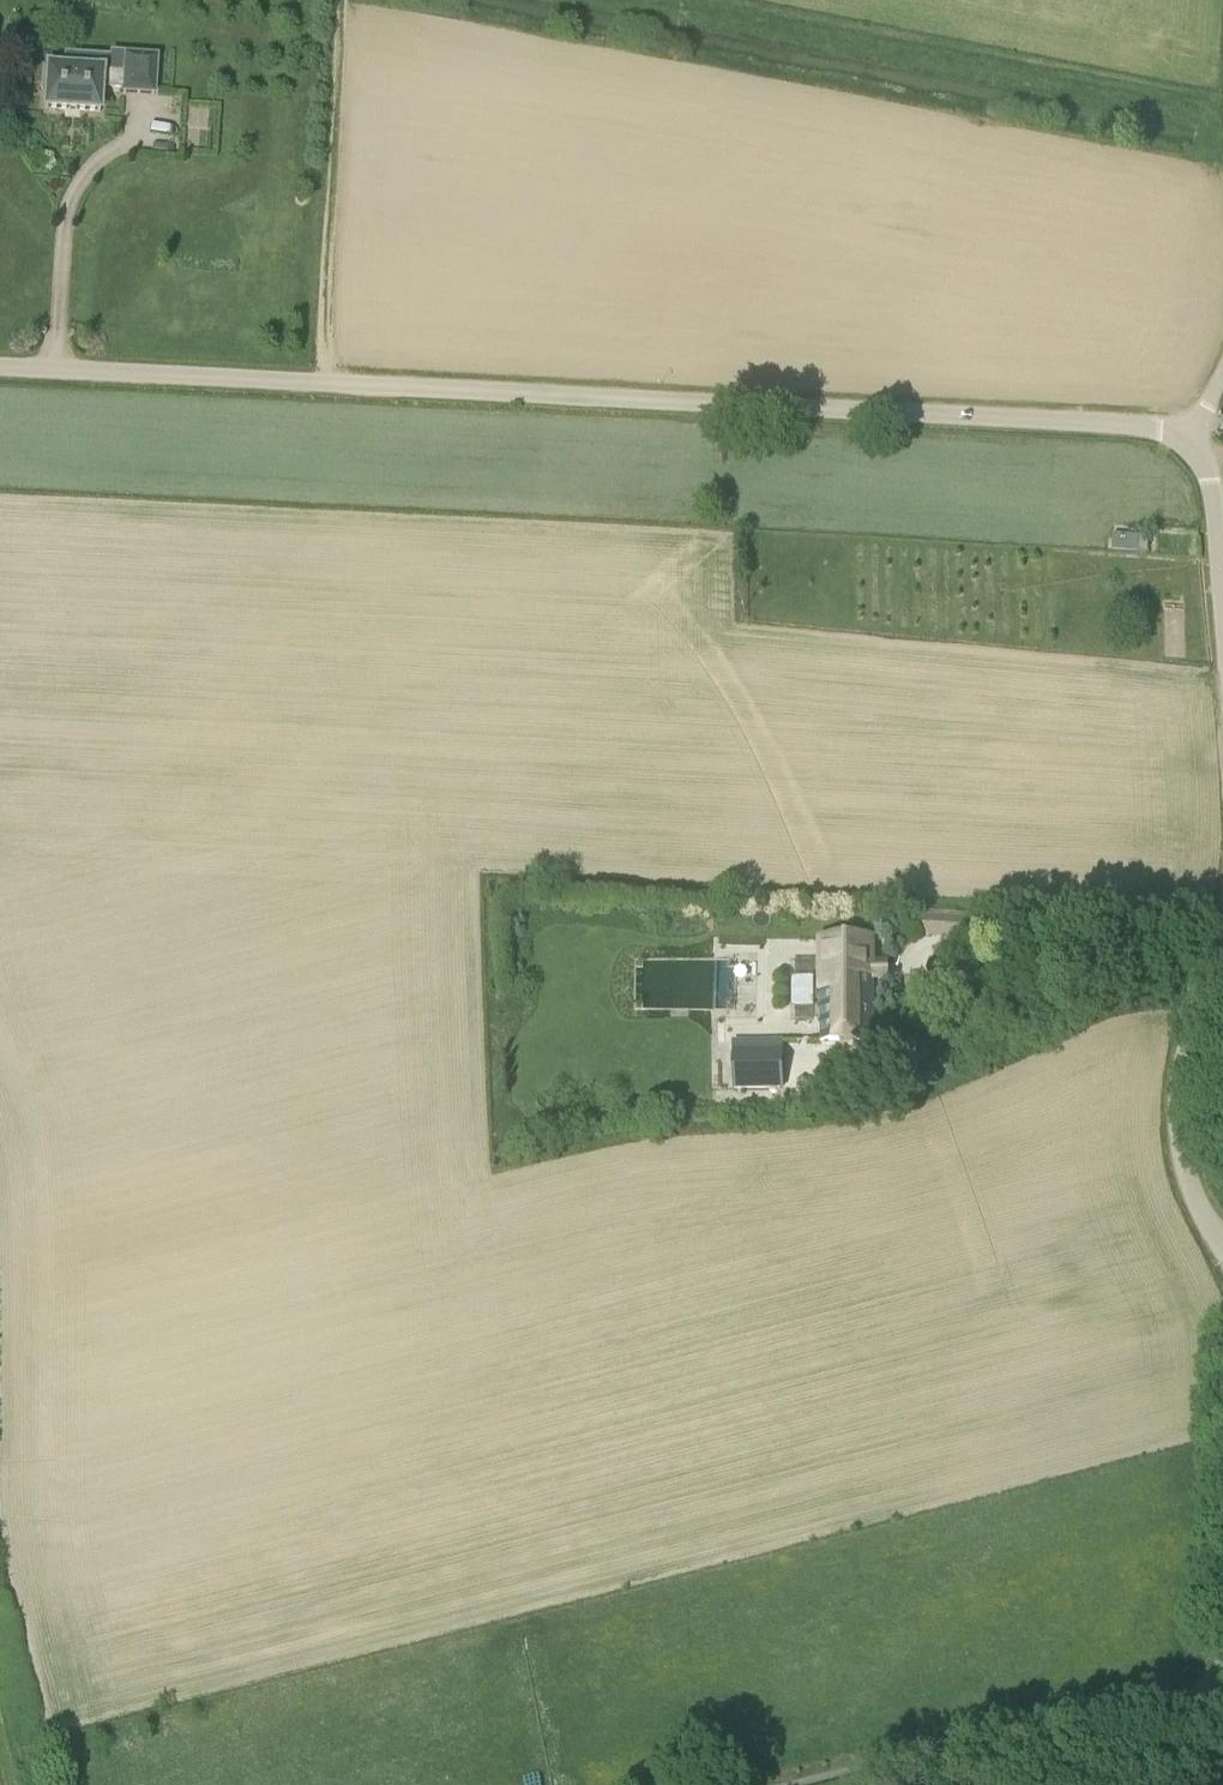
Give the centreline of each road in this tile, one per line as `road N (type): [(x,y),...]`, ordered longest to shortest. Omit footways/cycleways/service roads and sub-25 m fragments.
road 1 (unclassified): [(1201,426),(0,365)]
road 2 (unclassified): [(788,1784),(1188,1700),(1222,1661)]
road 3 (unclassified): [(1222,1250),(1185,1176),(1176,1109),(1187,1046),(1222,931)]
road 4 (unclassified): [(1222,631),(1201,426)]

